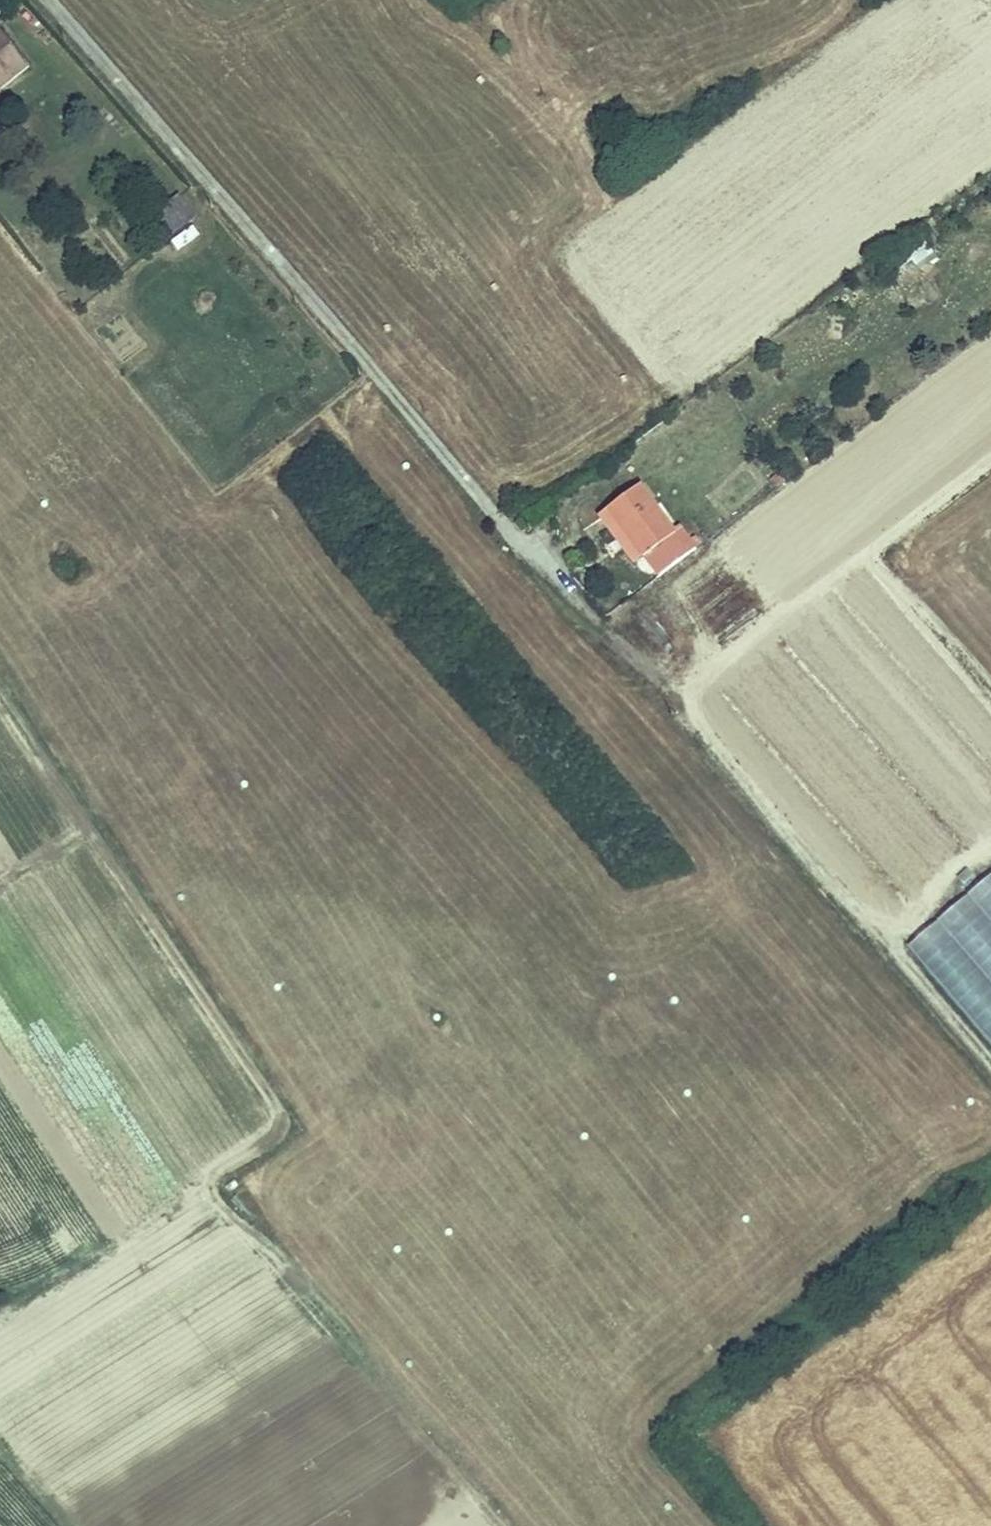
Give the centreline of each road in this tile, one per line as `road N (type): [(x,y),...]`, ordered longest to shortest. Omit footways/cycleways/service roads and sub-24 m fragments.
road 1 (track): [(511,1525),(231,1209),(225,1188),(239,1160),(271,1139),(273,1083),(0,690)]
road 2 (track): [(990,451),(666,690),(551,578)]
road 3 (track): [(990,1072),(666,690)]

